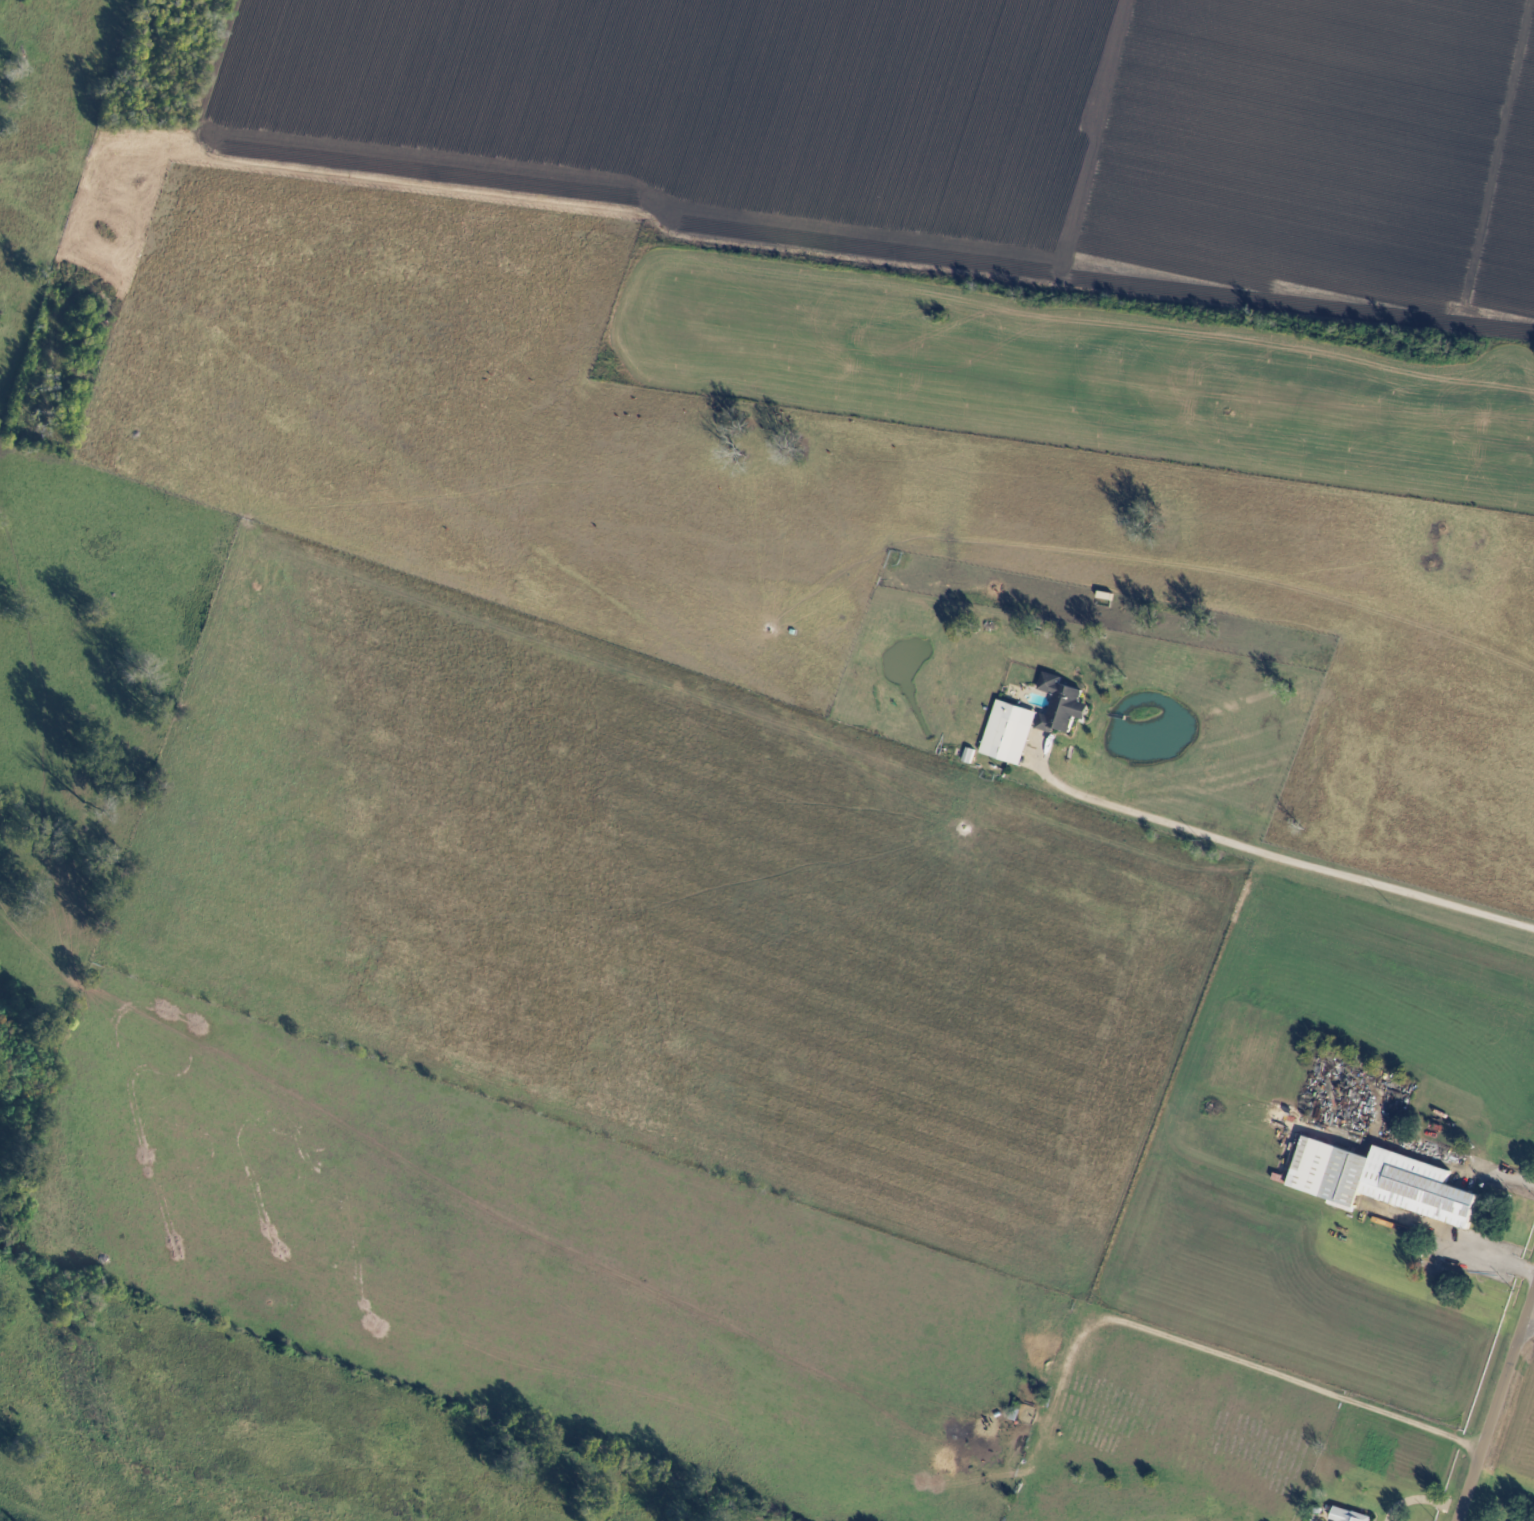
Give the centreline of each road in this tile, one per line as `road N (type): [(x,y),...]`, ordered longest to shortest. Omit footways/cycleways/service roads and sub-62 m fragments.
road 1 (tertiary): [(1459,1520),(1529,1313)]

